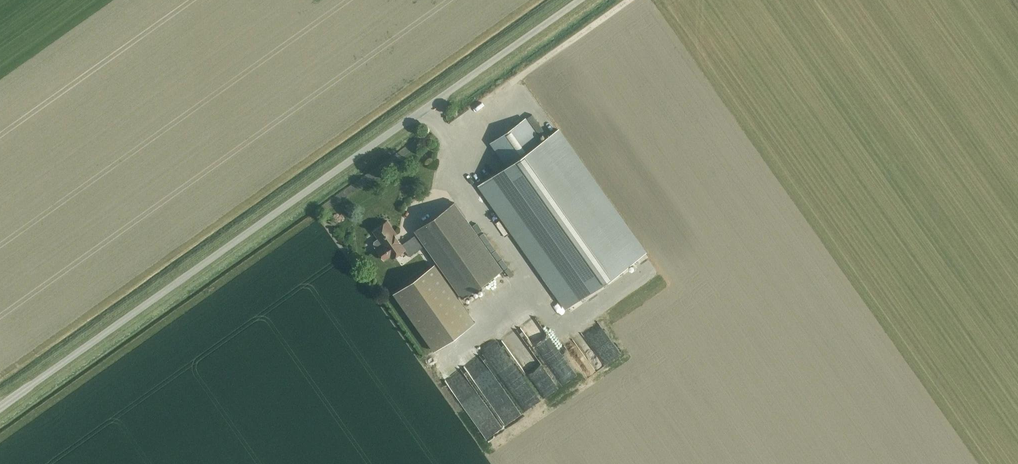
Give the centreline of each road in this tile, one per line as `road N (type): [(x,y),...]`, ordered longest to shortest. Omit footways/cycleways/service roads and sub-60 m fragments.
road 1 (unclassified): [(0,404),(580,0)]

